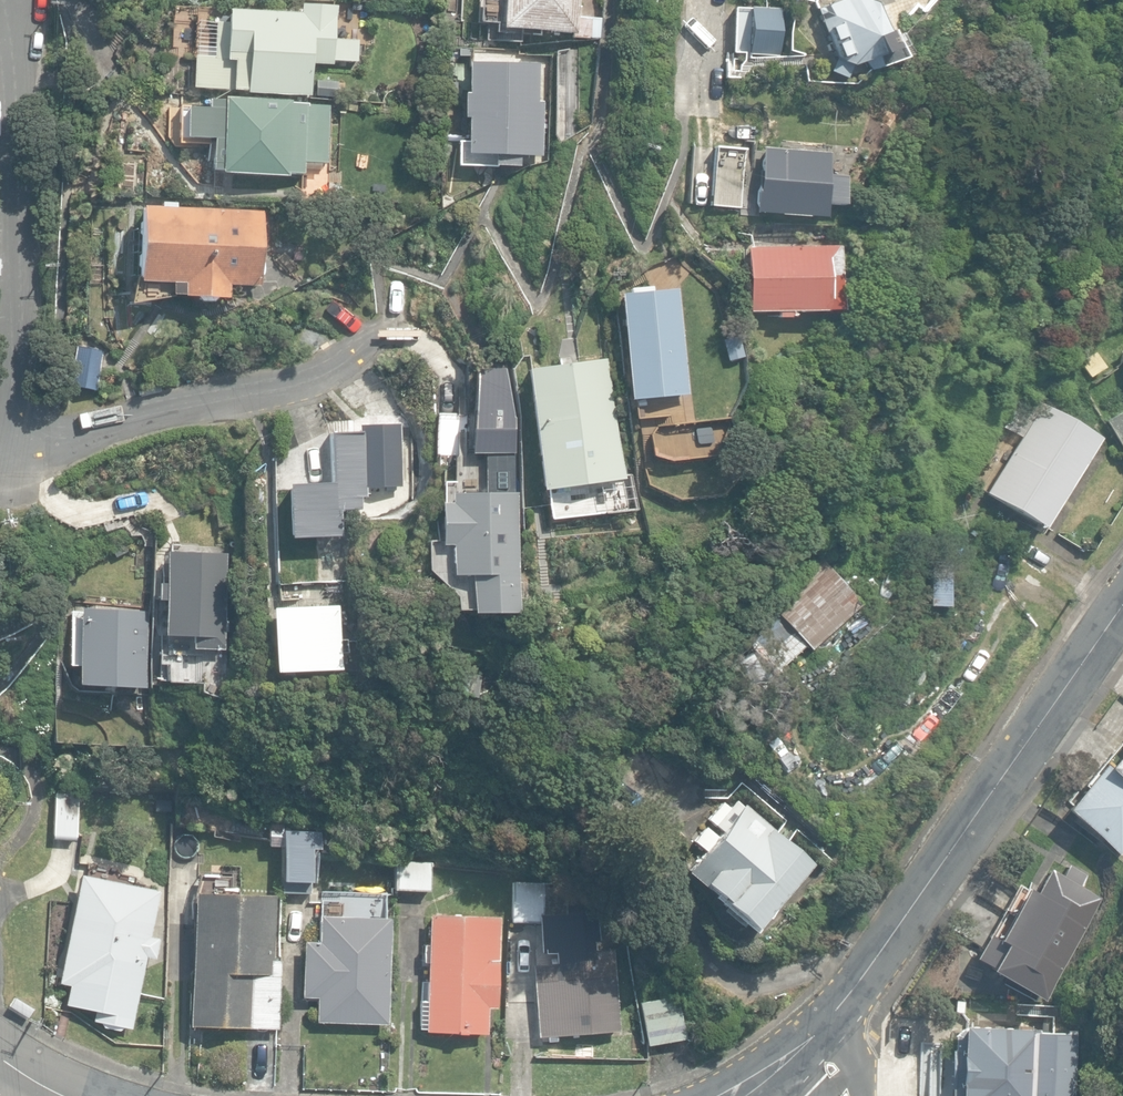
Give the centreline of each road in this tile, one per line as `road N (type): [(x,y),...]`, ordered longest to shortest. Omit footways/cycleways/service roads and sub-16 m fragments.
road 1 (residential): [(385,345),(291,381),(159,408),(42,453),(26,442),(12,417),(9,0)]
road 2 (tertiary): [(1122,605),(821,1034)]

